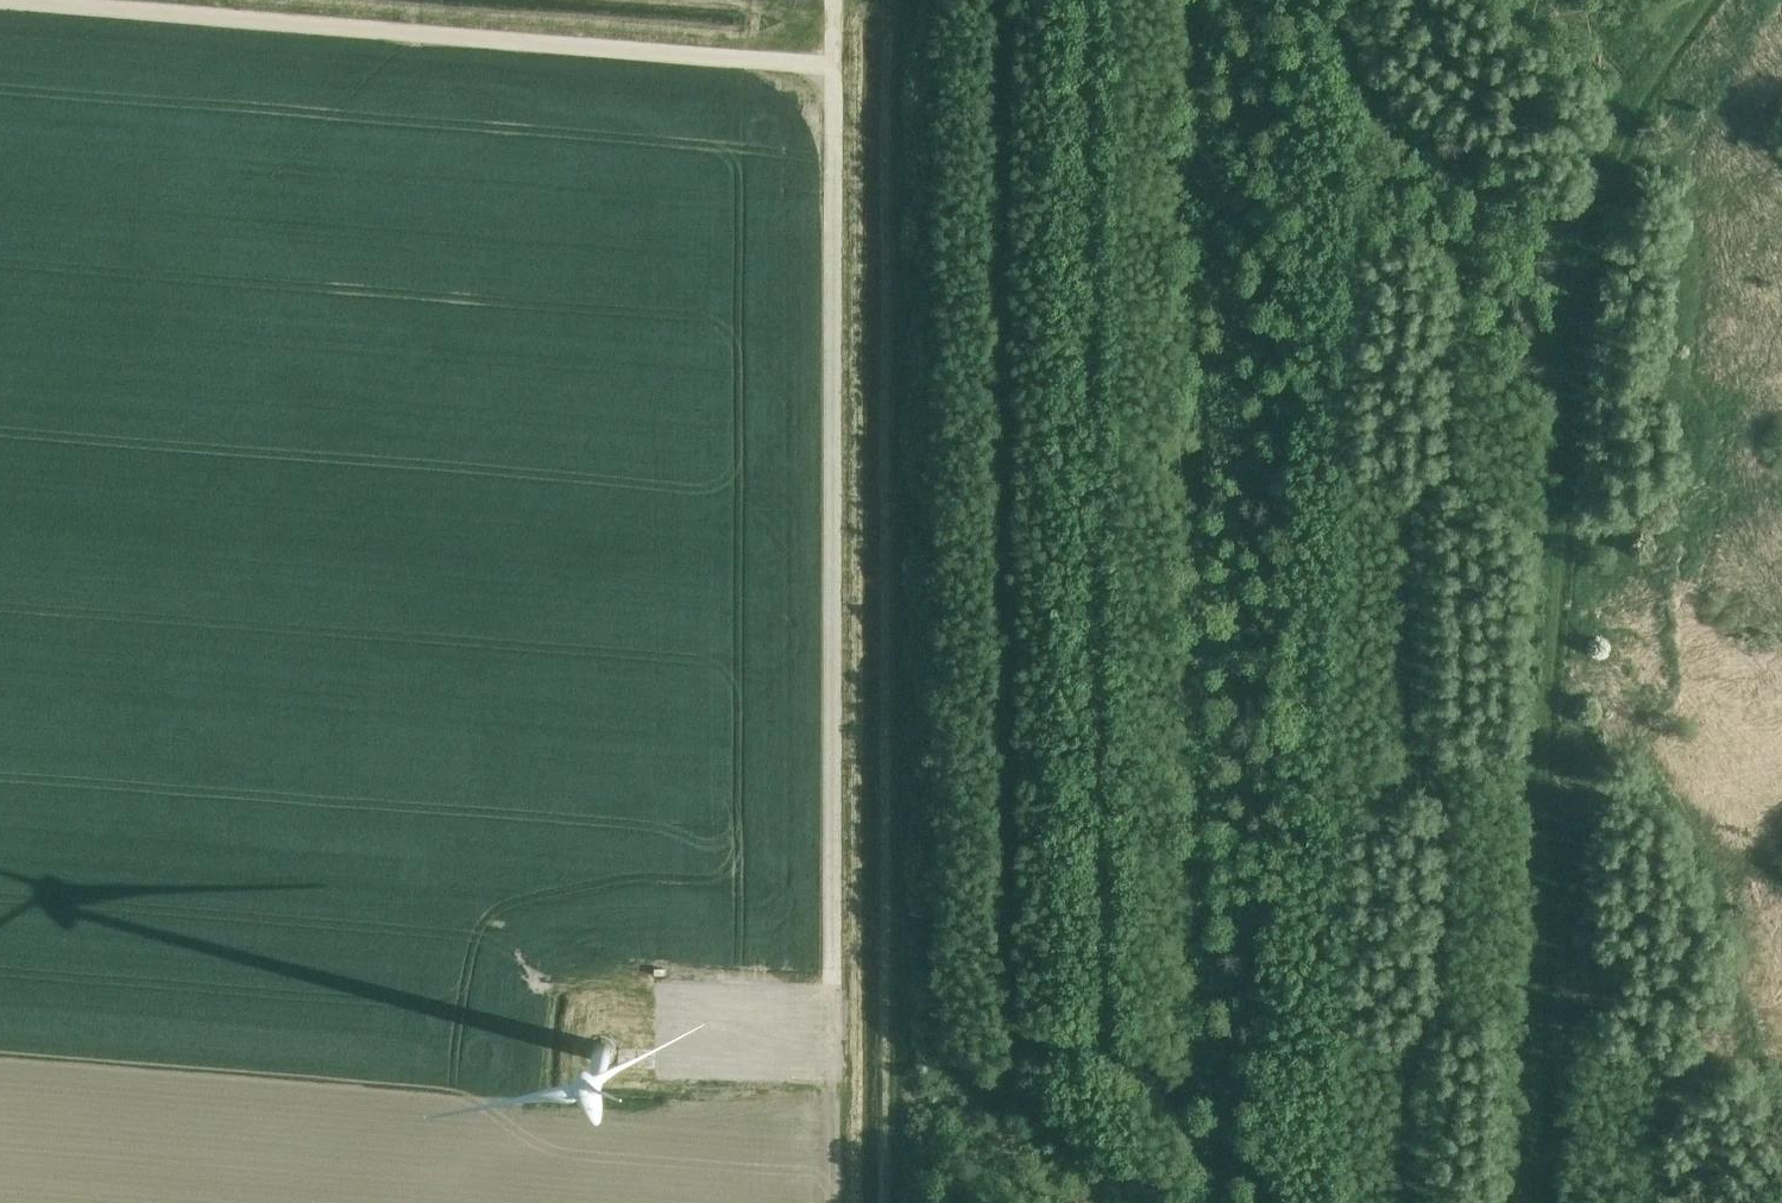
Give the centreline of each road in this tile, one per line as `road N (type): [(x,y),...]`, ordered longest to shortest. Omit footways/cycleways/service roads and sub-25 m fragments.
road 1 (track): [(1534,1202),(1588,379),(1640,108),(1708,0)]
road 2 (track): [(896,0),(877,1202)]

